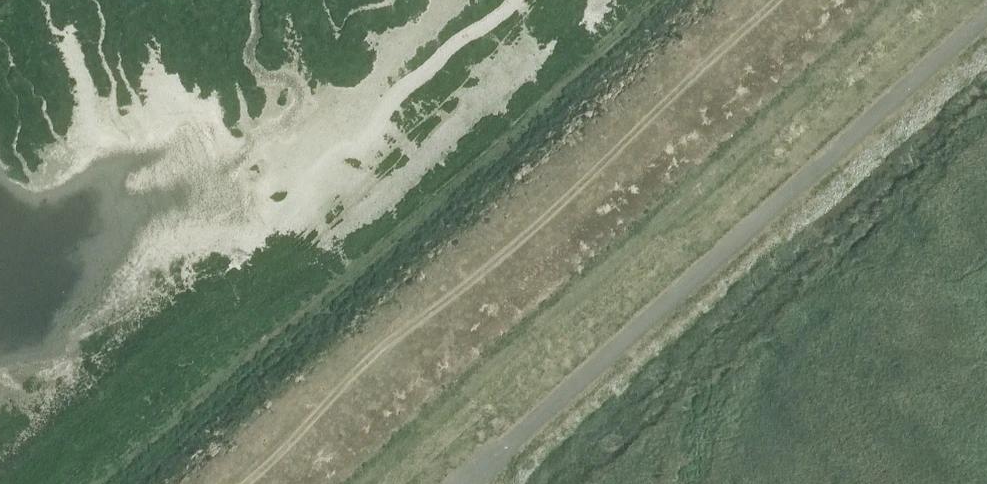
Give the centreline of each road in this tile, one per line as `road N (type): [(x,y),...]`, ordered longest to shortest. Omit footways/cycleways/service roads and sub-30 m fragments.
road 1 (track): [(215,483),(753,0)]

